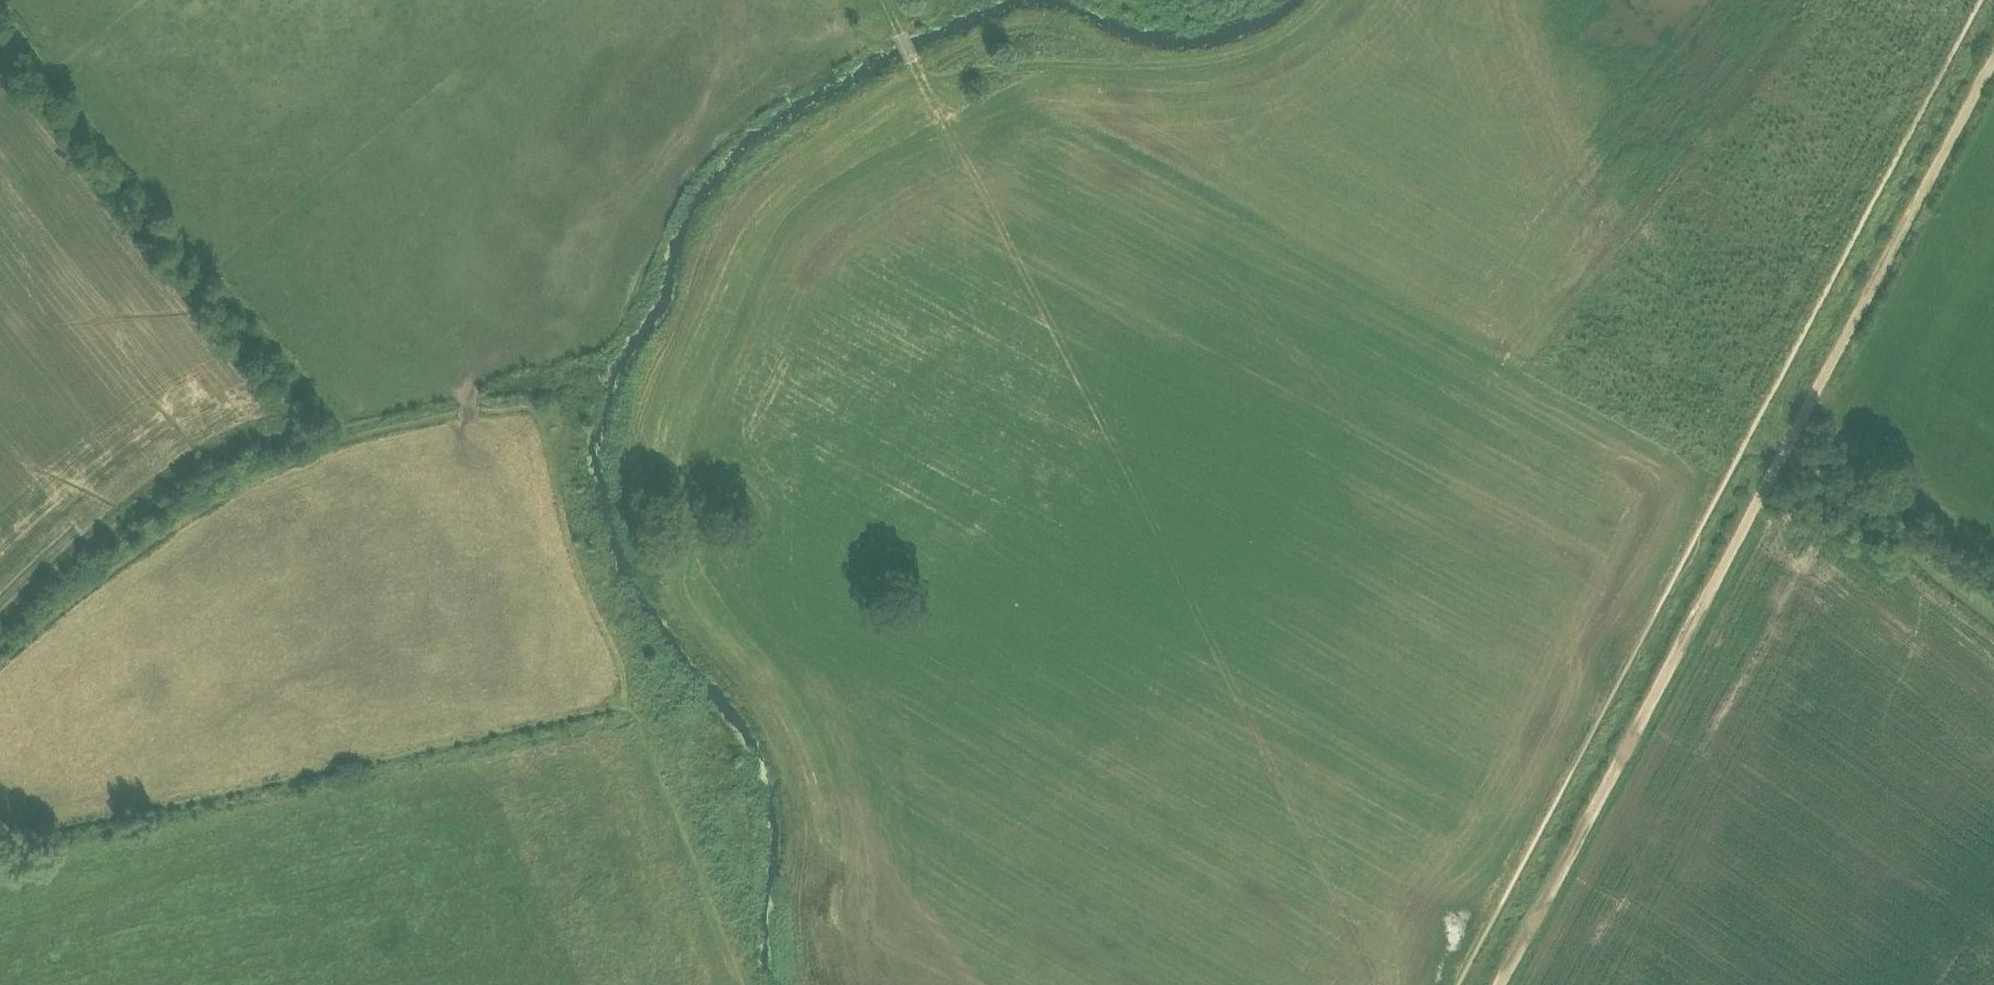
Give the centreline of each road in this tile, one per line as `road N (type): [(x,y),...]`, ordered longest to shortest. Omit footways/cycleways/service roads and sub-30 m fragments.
road 1 (track): [(1501,984),(1993,53)]

